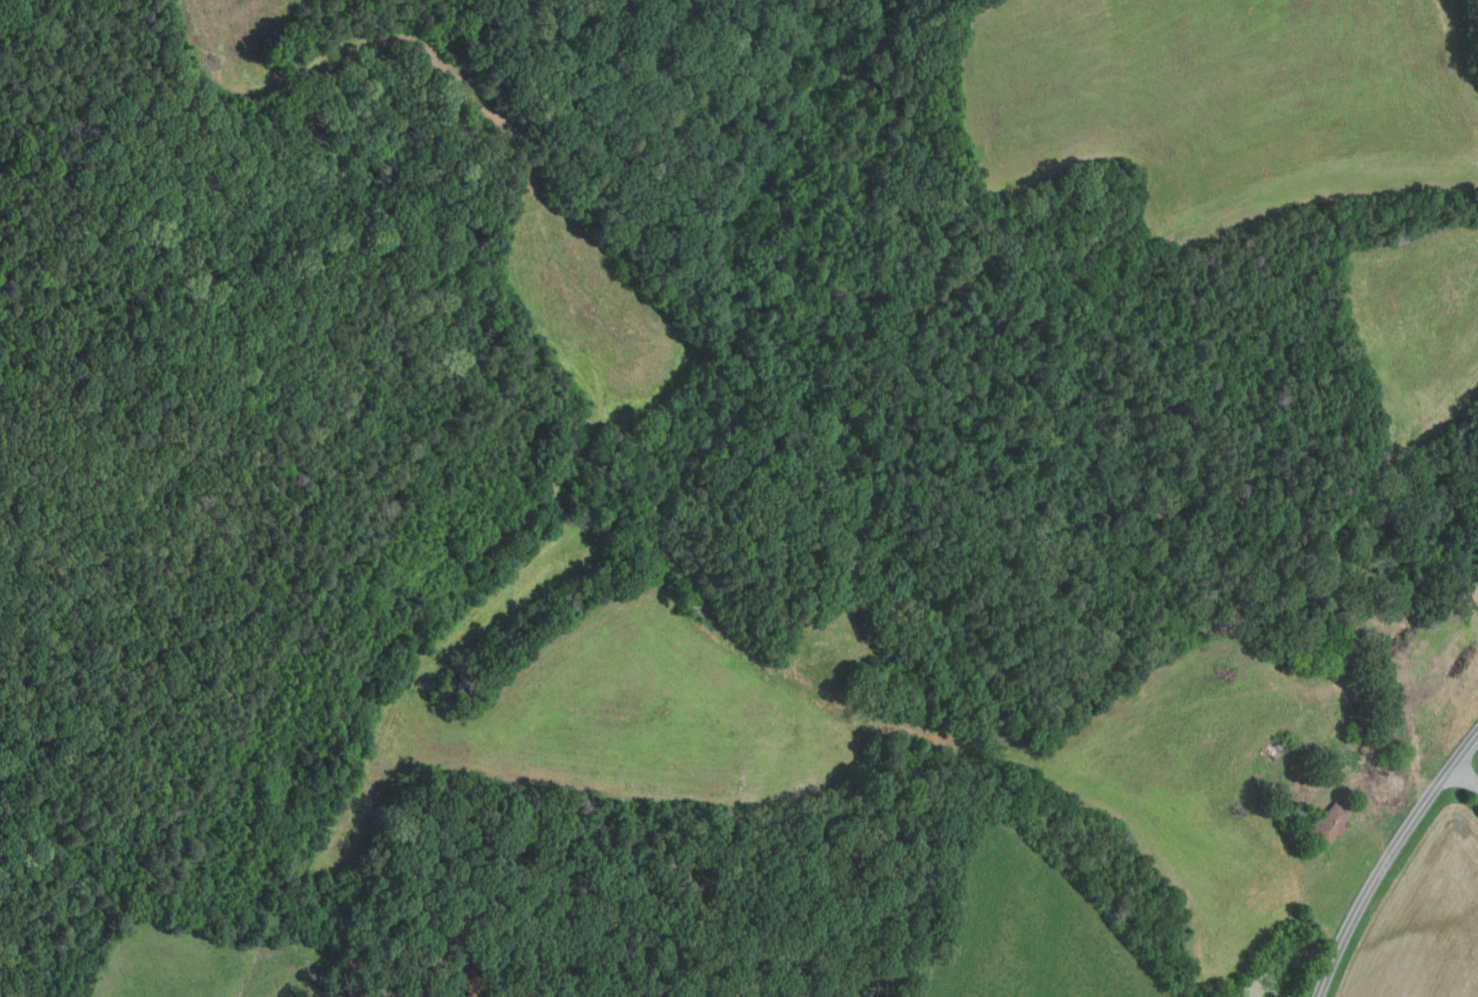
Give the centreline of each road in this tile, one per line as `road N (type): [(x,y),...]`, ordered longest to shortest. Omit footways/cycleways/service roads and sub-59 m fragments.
road 1 (tertiary): [(1321,996),(1358,910),(1477,731)]

